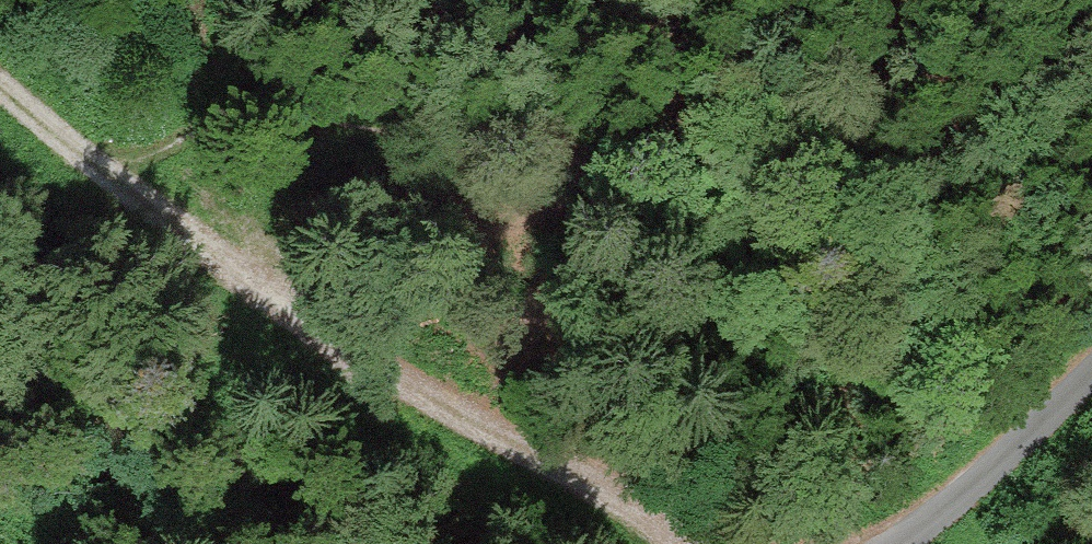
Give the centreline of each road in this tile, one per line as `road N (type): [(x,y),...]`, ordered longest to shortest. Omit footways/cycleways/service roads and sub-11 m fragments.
road 1 (track): [(1091,52),(1049,84),(922,150),(824,172),(574,168),(302,104),(153,116),(65,152),(0,88)]
road 2 (track): [(65,152),(285,309),(524,442),(684,543)]
road 3 (tertiary): [(916,543),(982,493),(1091,373)]

